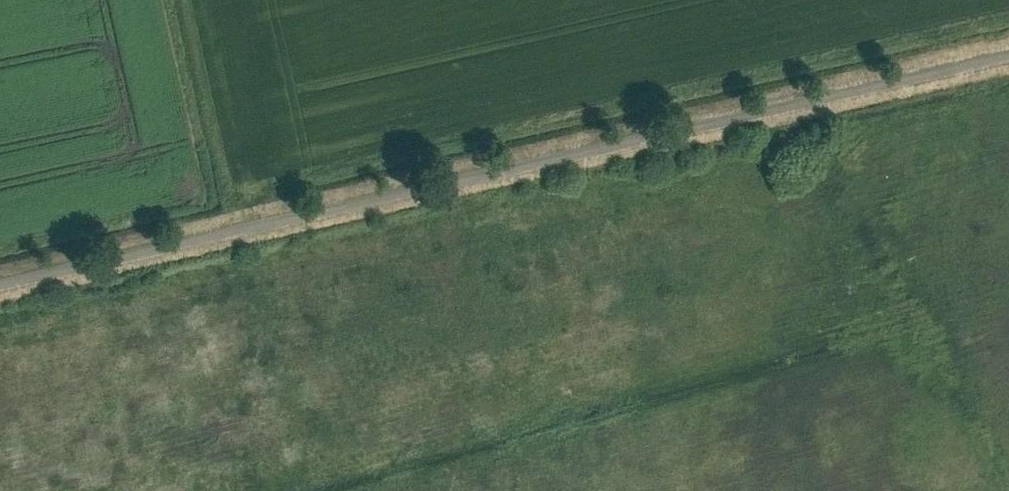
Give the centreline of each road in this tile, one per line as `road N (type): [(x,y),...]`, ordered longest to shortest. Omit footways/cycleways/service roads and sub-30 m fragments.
road 1 (unclassified): [(0,281),(1008,53)]

